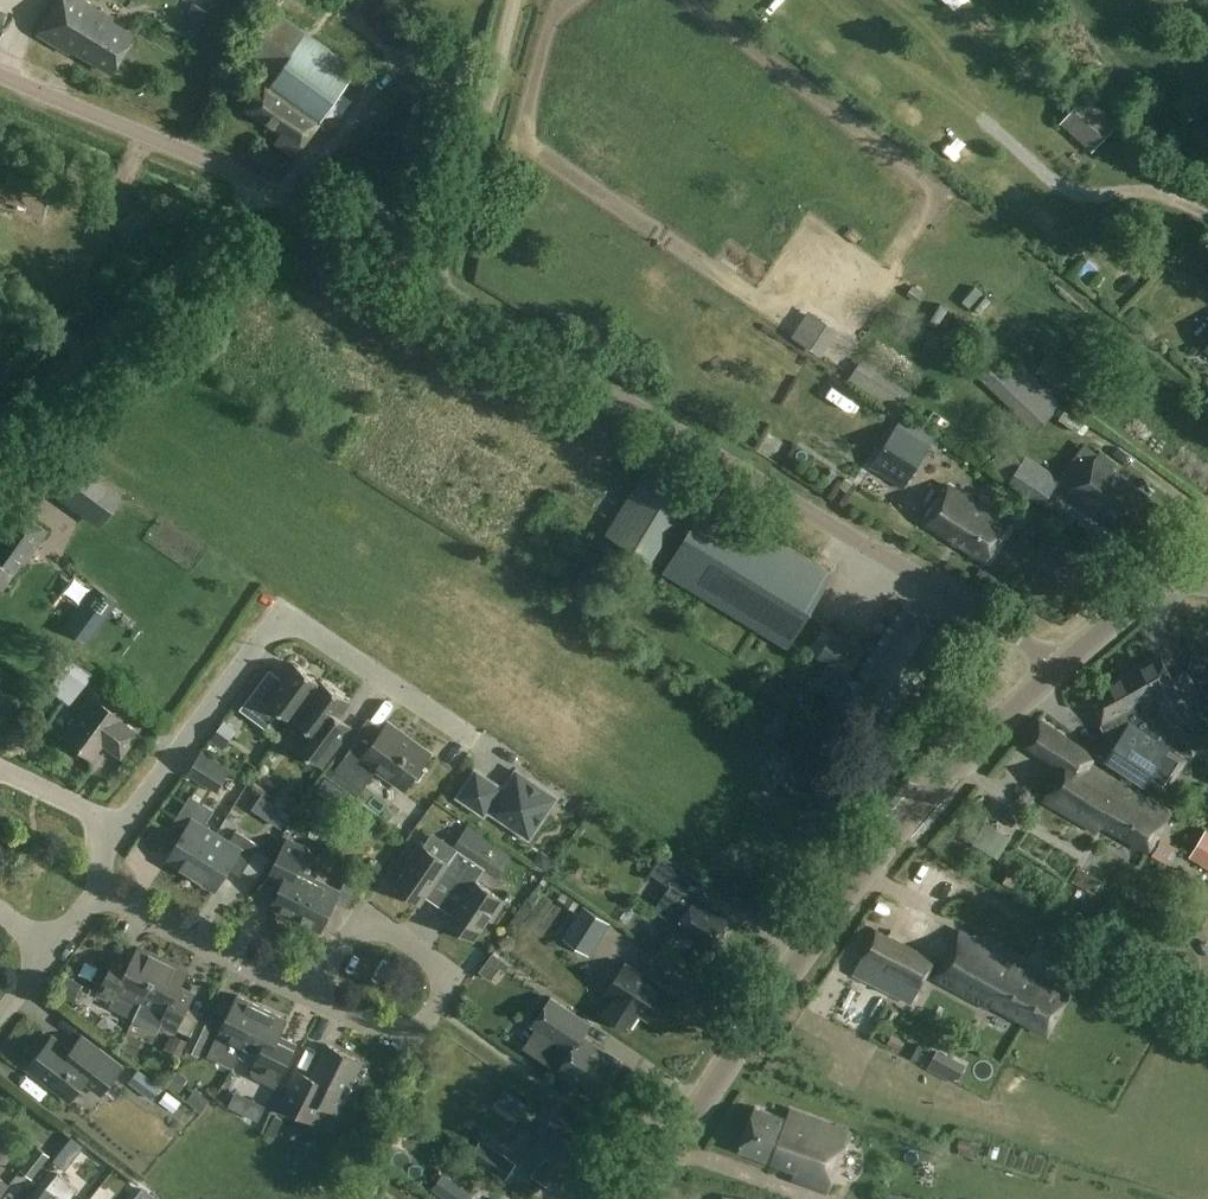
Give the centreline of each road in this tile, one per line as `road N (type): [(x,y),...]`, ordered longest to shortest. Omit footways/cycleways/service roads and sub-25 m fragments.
road 1 (unclassified): [(1052,671),(1025,639),(433,283)]
road 2 (tertiary): [(639,1198),(782,982),(900,825),(1052,671)]
road 3 (unclassified): [(120,828),(281,617),(472,741)]
road 4 (residential): [(0,431),(268,187)]
road 5 (residential): [(305,992),(408,1045),(437,1008),(456,979),(366,913)]
road 6 (unclassified): [(433,283),(514,0)]
road 7 (unclassified): [(268,187),(0,70)]
road 8 (track): [(1207,225),(1156,190),(1085,195),(1056,184),(979,118)]
road 9 (residential): [(98,893),(305,992)]
road 10 (unclassified): [(433,283),(268,187)]
road 11 (tertiary): [(1052,671),(1178,565)]
road 12 (unclassified): [(120,828),(0,770)]

